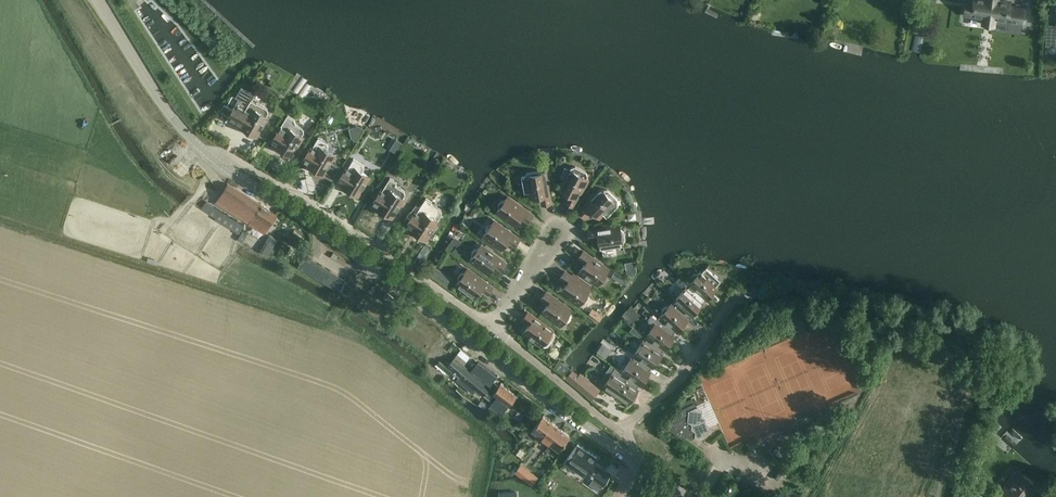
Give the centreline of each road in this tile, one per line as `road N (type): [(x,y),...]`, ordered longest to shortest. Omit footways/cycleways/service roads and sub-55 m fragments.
road 1 (unclassified): [(640,465),(208,155)]
road 2 (residential): [(208,155),(230,157),(382,248),(493,328)]
road 3 (unclassified): [(208,155),(160,103),(96,0)]
road 4 (residential): [(627,438),(630,424),(687,370),(740,297)]
road 5 (residential): [(493,328),(627,438)]

